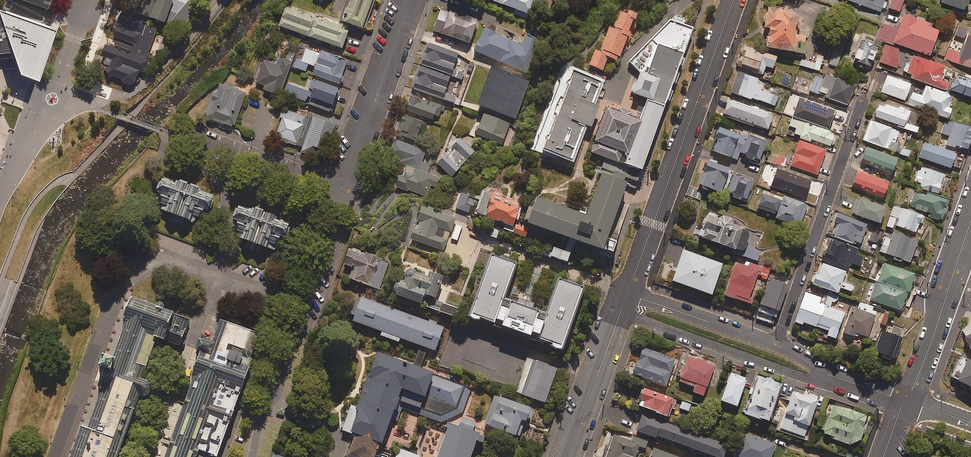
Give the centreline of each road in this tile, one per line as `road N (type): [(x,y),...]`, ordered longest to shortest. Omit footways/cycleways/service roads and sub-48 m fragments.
road 1 (residential): [(734,0),(628,295)]
road 2 (residential): [(777,345),(862,103)]
road 3 (residential): [(413,0),(346,189)]
road 4 (unclassified): [(346,189),(162,131)]
road 5 (tertiary): [(906,401),(970,220)]
road 6 (residential): [(628,295),(569,456)]
road 7 (residential): [(628,295),(777,345)]

